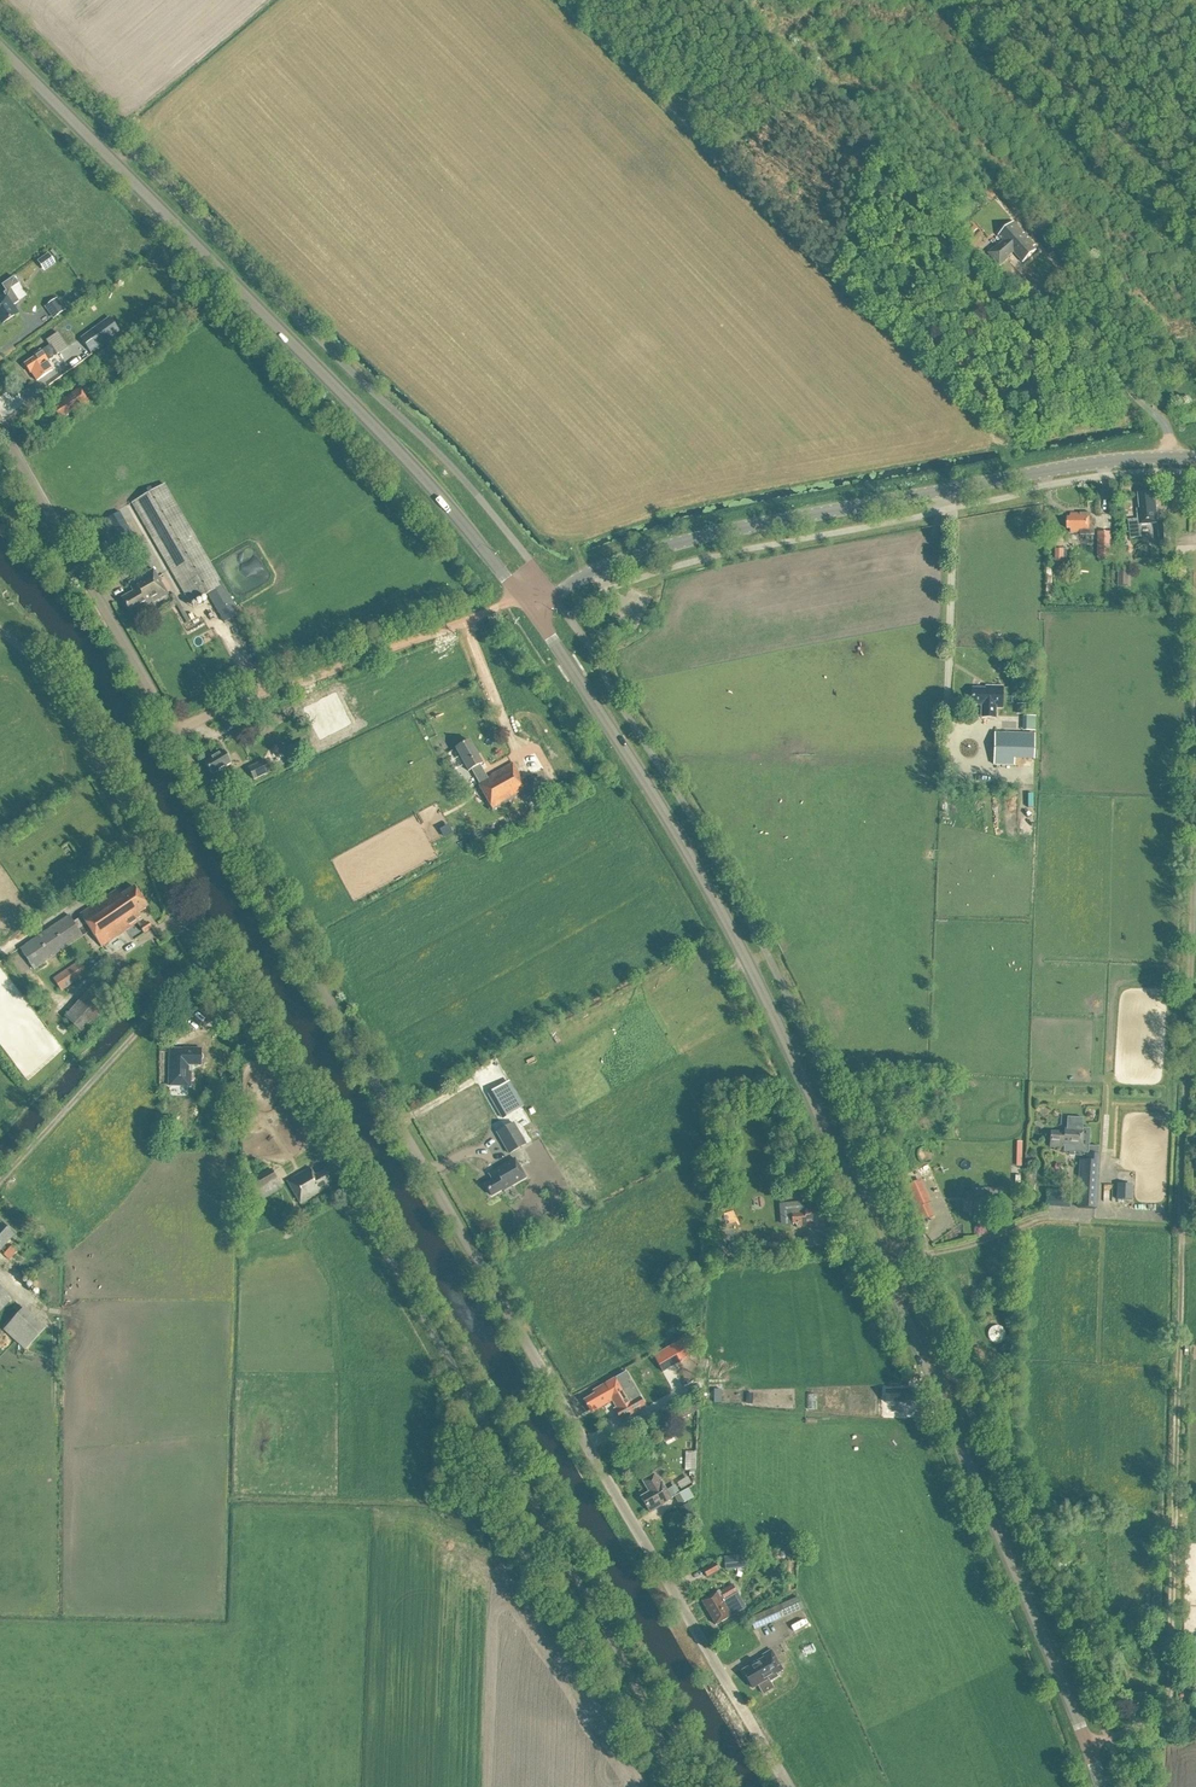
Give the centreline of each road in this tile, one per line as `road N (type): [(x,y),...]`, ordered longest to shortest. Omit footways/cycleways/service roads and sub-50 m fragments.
road 1 (unclassified): [(661,1786),(644,1707),(231,1000),(200,971),(145,848),(43,680),(0,635)]
road 2 (tertiary): [(1100,1786),(1021,1582),(756,980),(637,770),(531,607)]
road 3 (track): [(1115,1734),(1151,1715),(1166,1686),(1195,474)]
road 4 (unclassified): [(789,1786),(173,731)]
road 5 (tertiary): [(531,607),(425,477),(0,47)]
road 6 (tertiary): [(531,607),(598,571),(713,535),(1041,473),(1195,458)]
road 7 (unclassified): [(173,731),(0,426)]
road 8 (track): [(1195,224),(984,0)]
road 9 (track): [(256,699),(463,623)]
road 10 (track): [(1154,411),(1006,438)]

